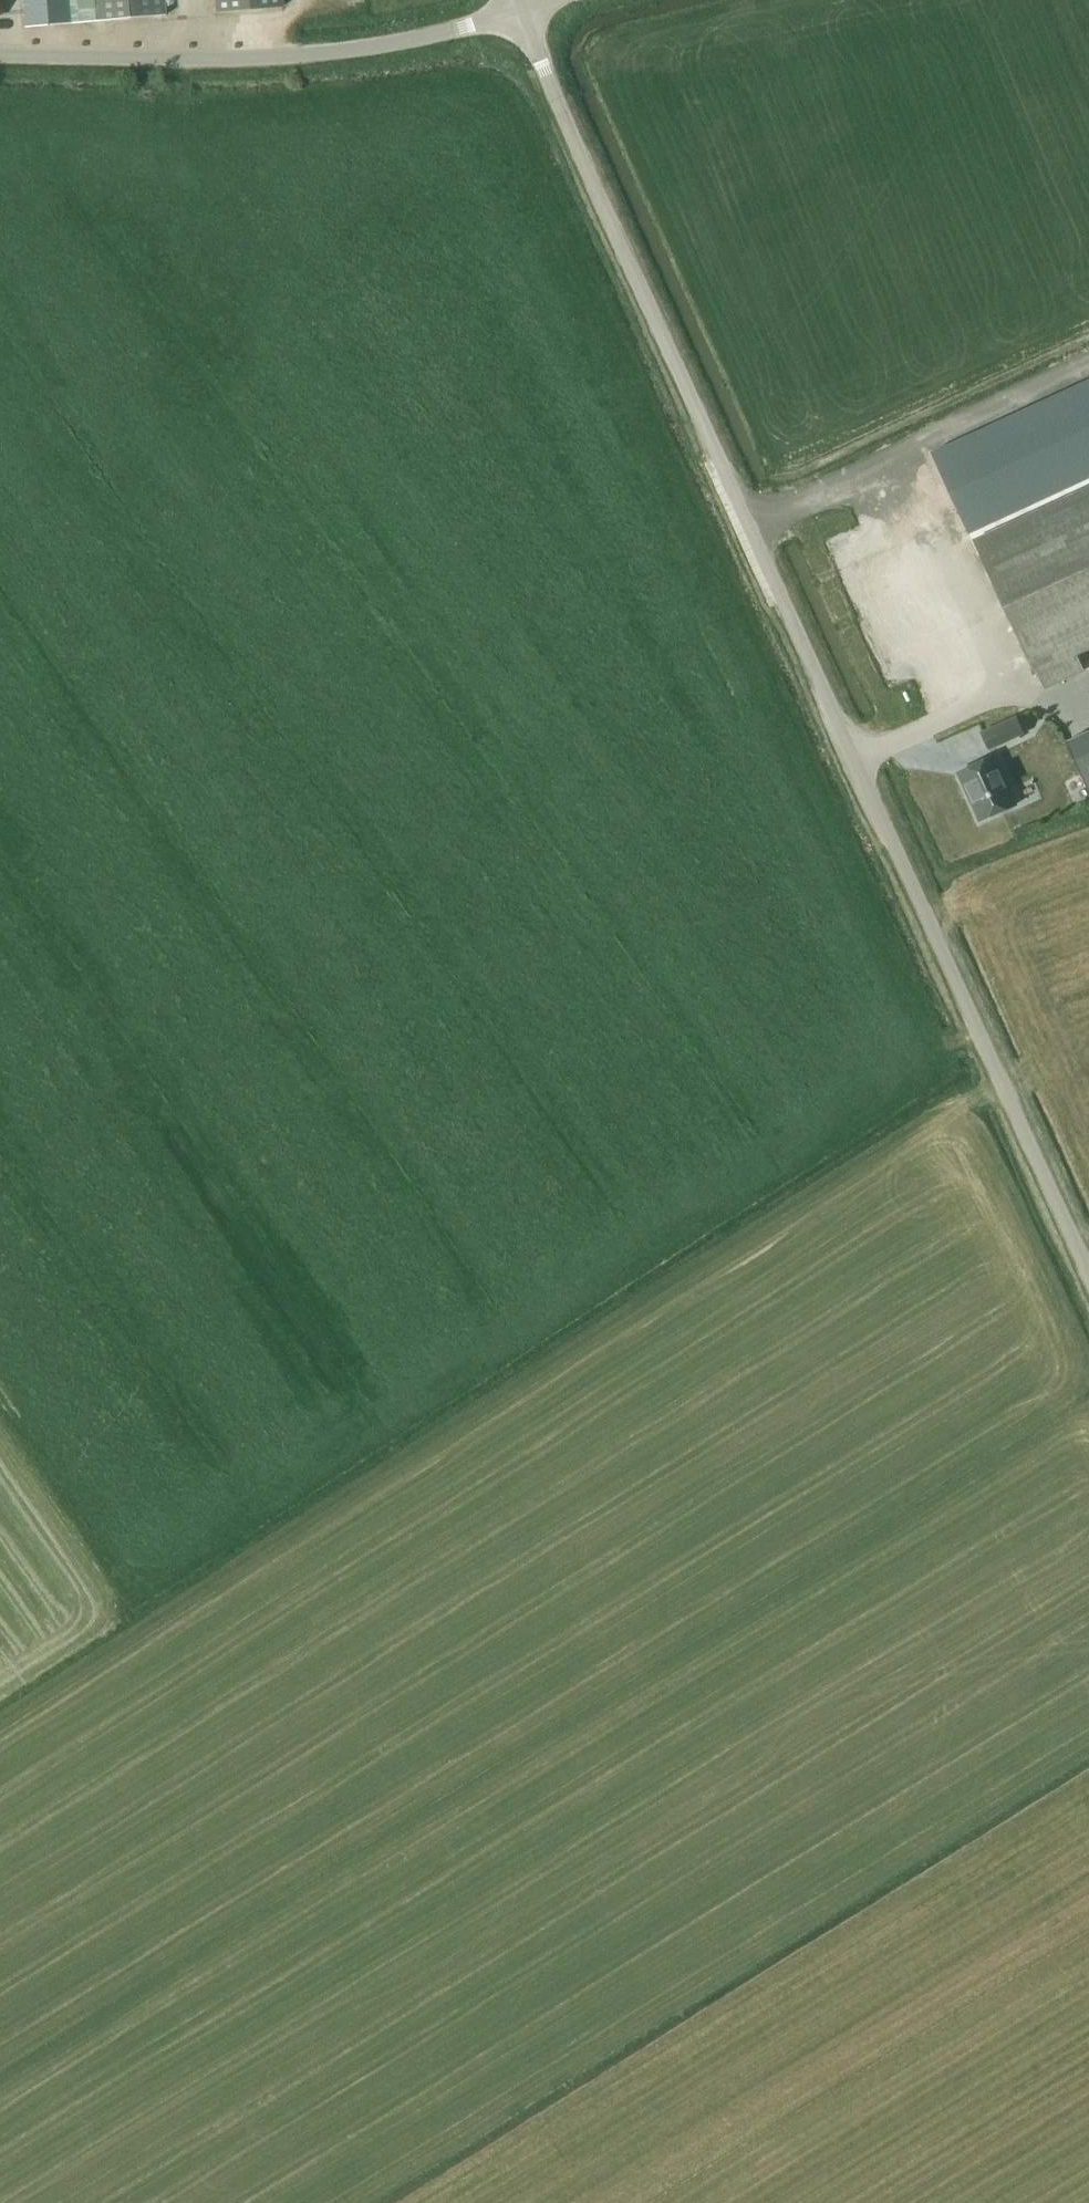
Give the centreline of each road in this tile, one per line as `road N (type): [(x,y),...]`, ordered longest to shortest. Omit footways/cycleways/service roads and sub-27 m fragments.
road 1 (unclassified): [(1088,1284),(581,170),(521,8)]
road 2 (unclassified): [(0,50),(243,58),(360,47),(521,8)]

